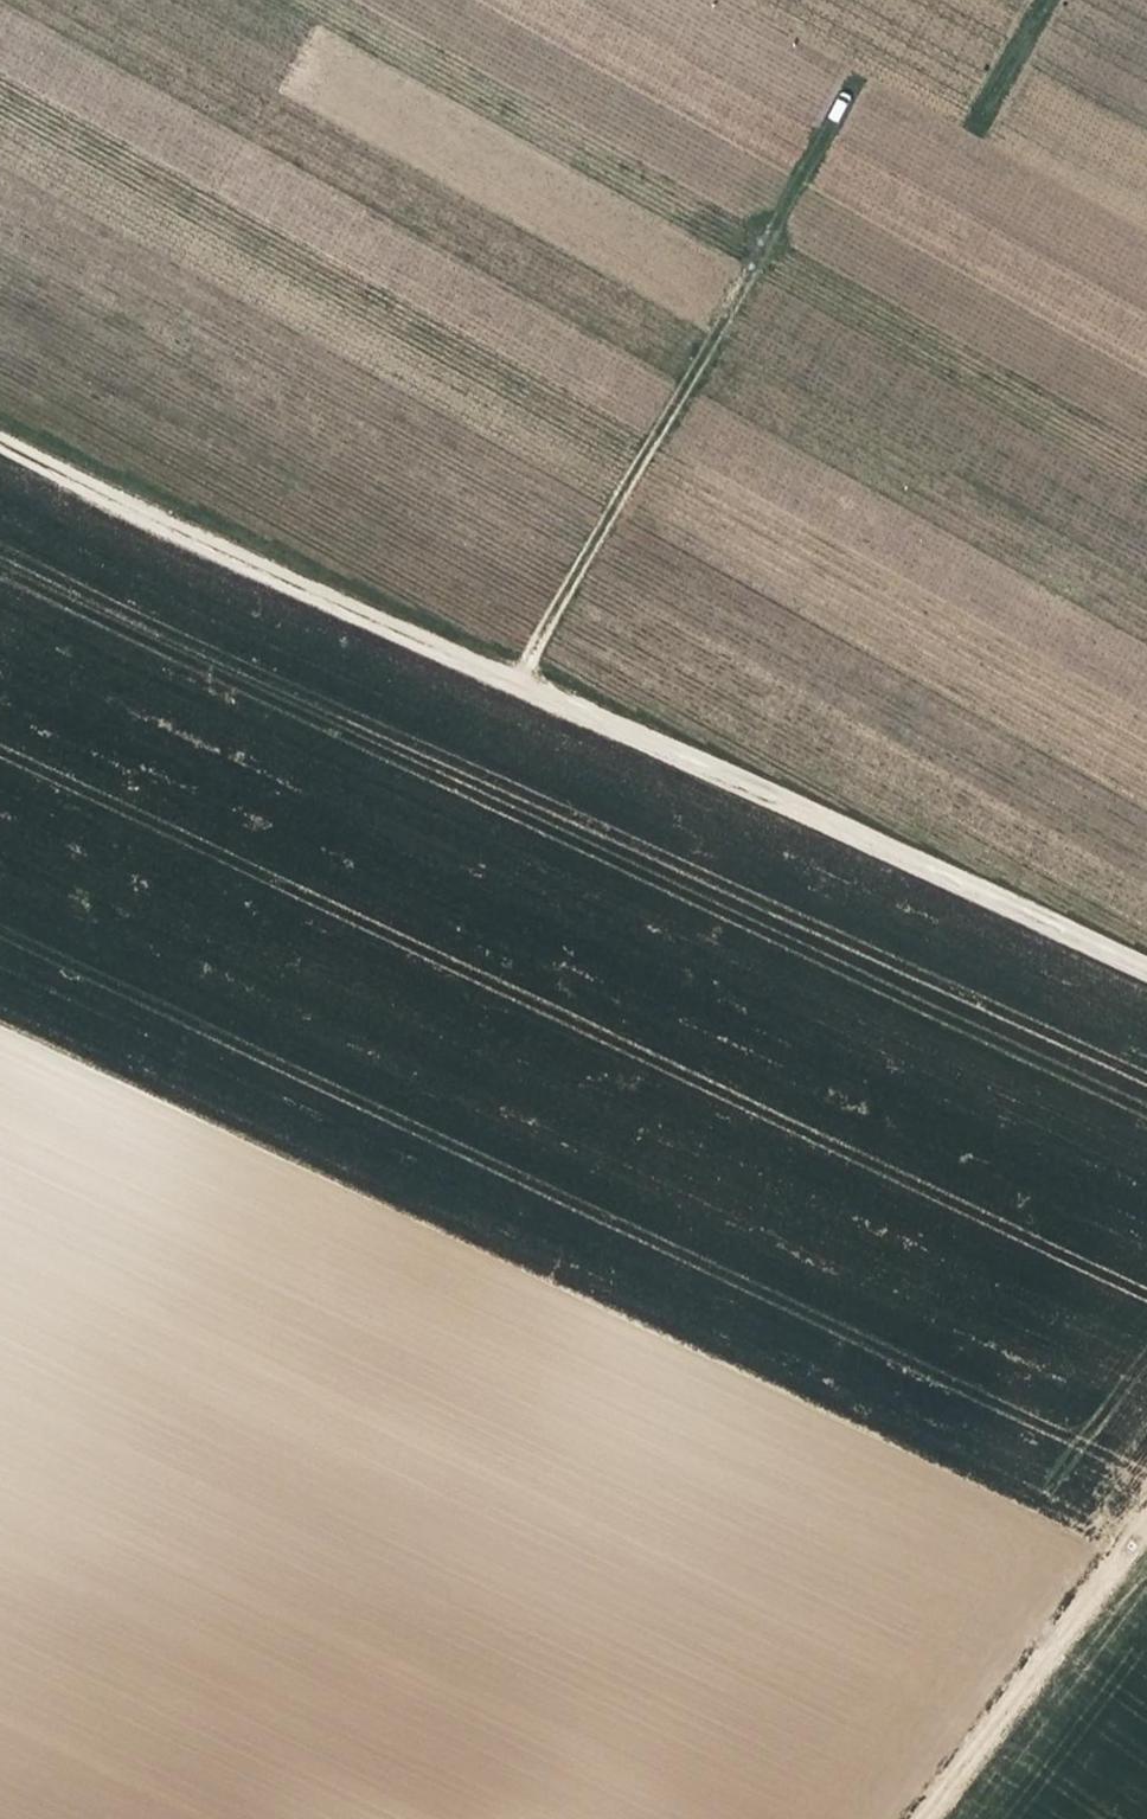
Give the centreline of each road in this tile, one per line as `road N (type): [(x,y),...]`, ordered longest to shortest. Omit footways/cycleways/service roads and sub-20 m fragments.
road 1 (track): [(0,421),(1146,967)]
road 2 (track): [(1146,1517),(928,1818)]

